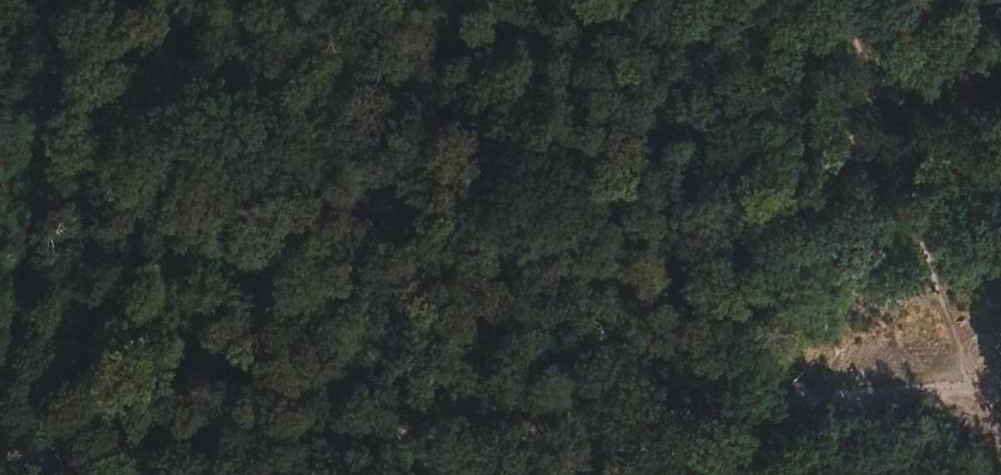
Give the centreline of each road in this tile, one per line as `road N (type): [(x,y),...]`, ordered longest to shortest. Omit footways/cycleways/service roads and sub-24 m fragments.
road 1 (track): [(985,382),(861,0)]

